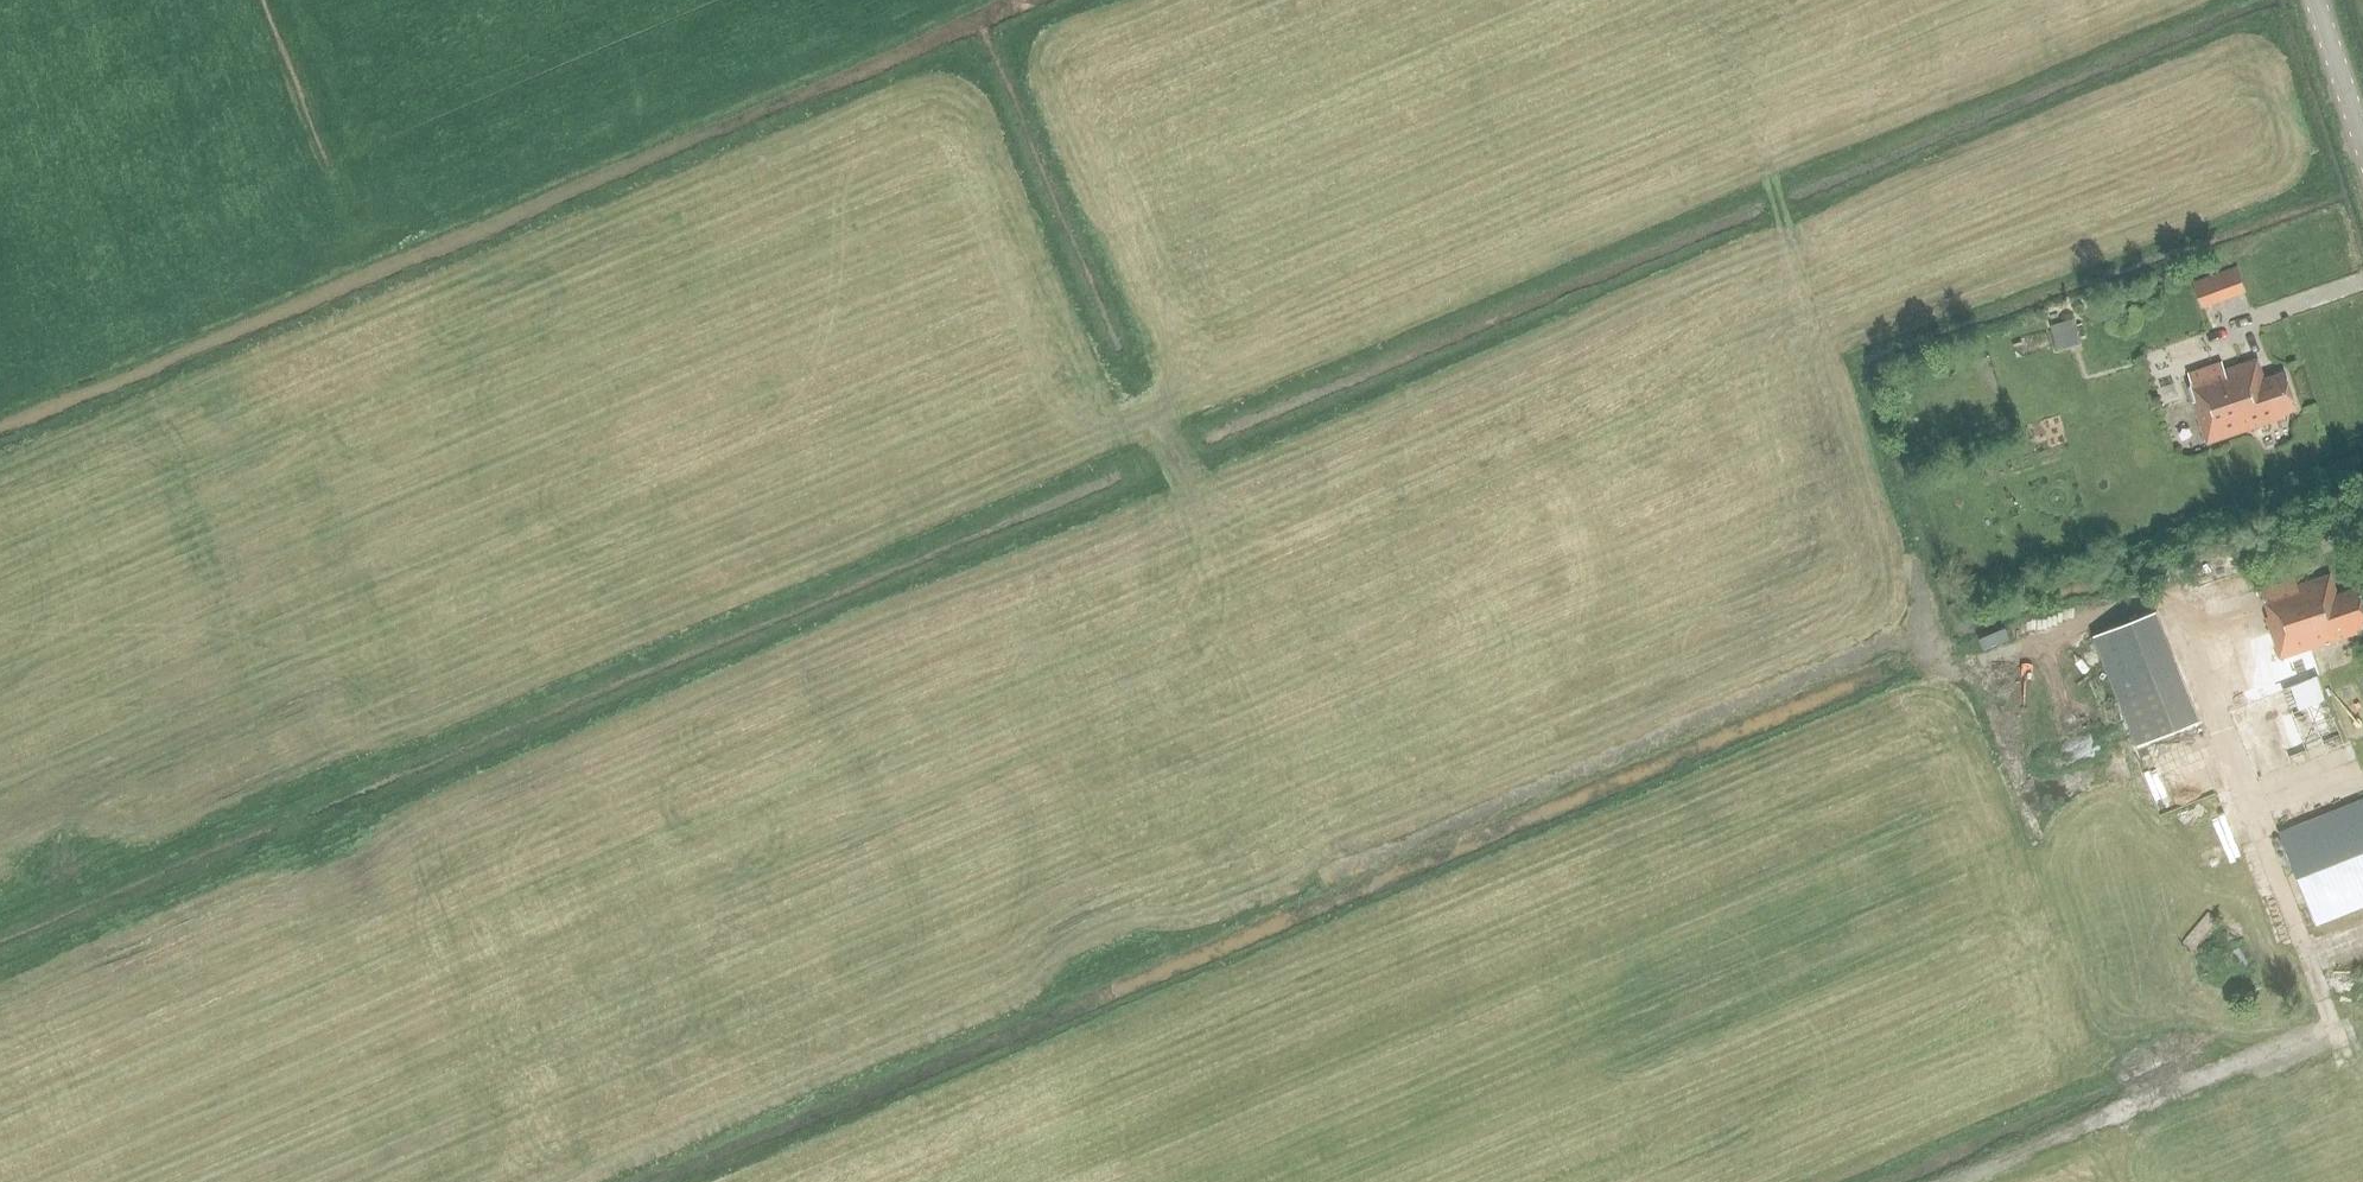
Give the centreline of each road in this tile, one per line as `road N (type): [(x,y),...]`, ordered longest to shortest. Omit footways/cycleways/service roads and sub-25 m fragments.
road 1 (tertiary): [(2362,159),(2309,0)]

